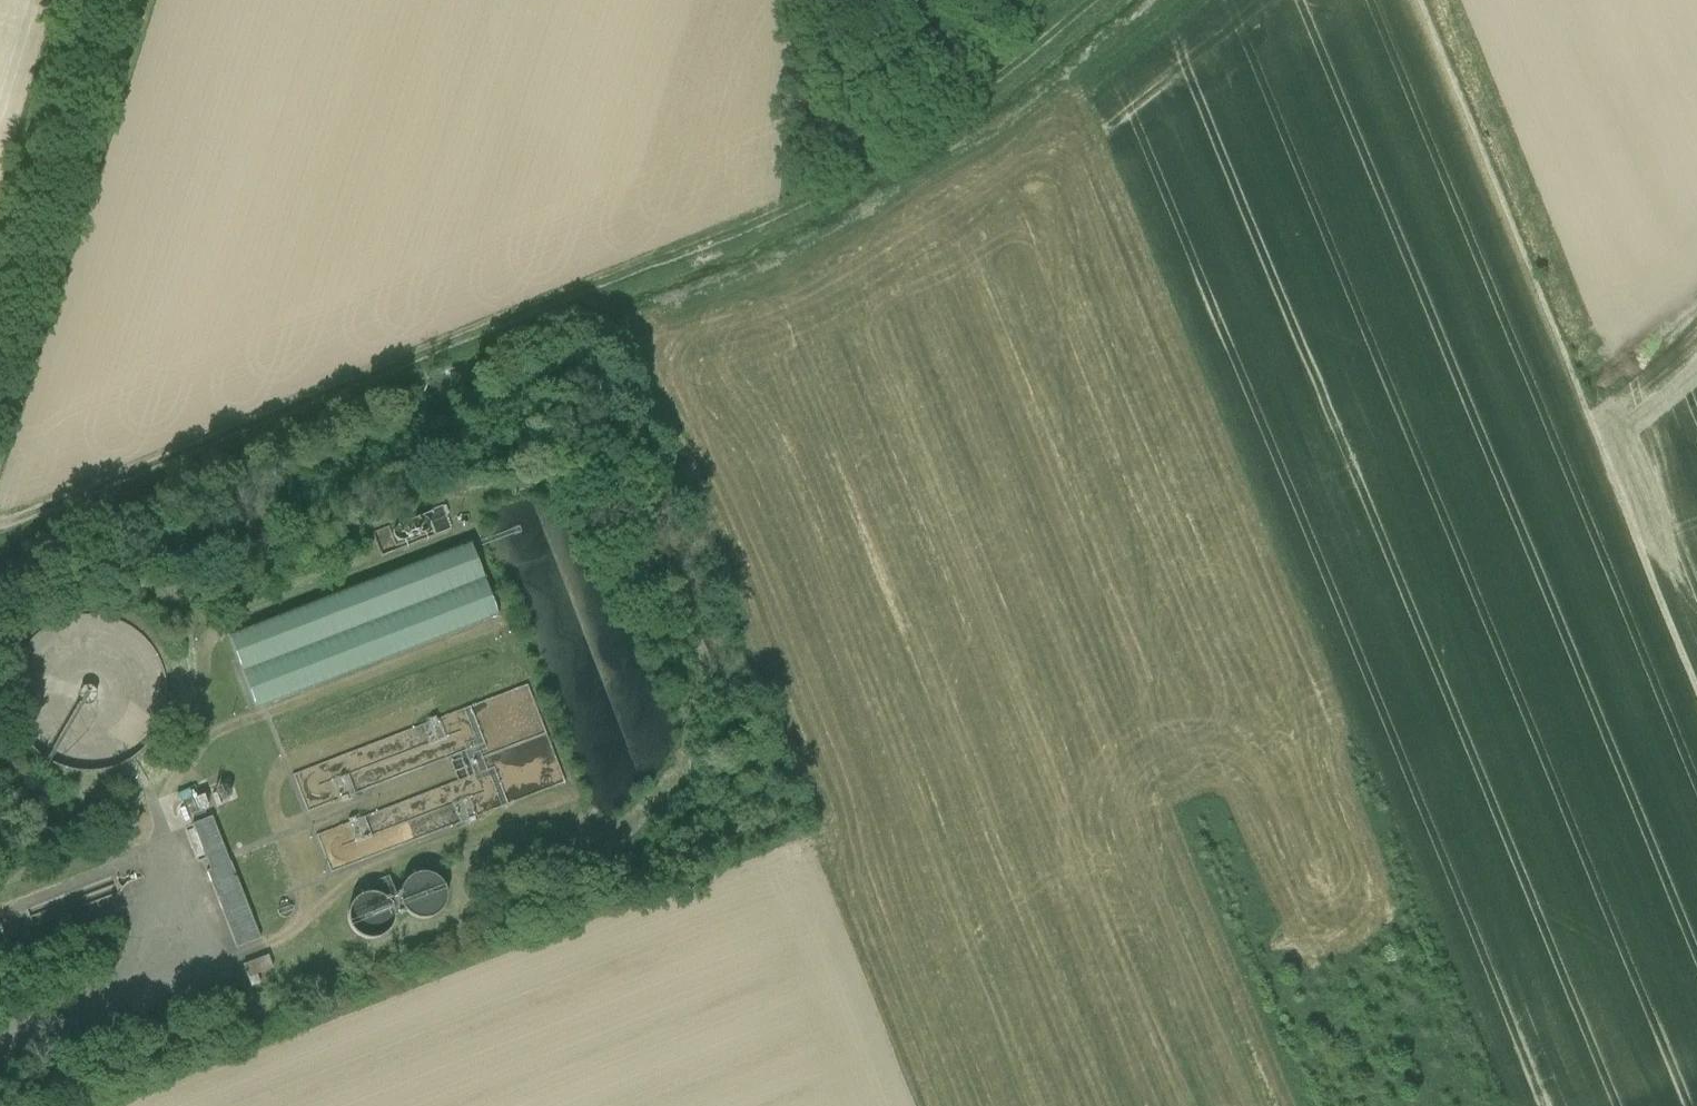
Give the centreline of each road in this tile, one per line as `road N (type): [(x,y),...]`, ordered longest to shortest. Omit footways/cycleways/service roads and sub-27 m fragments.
road 1 (track): [(1094,0),(996,82),(753,226),(16,510),(0,497)]

